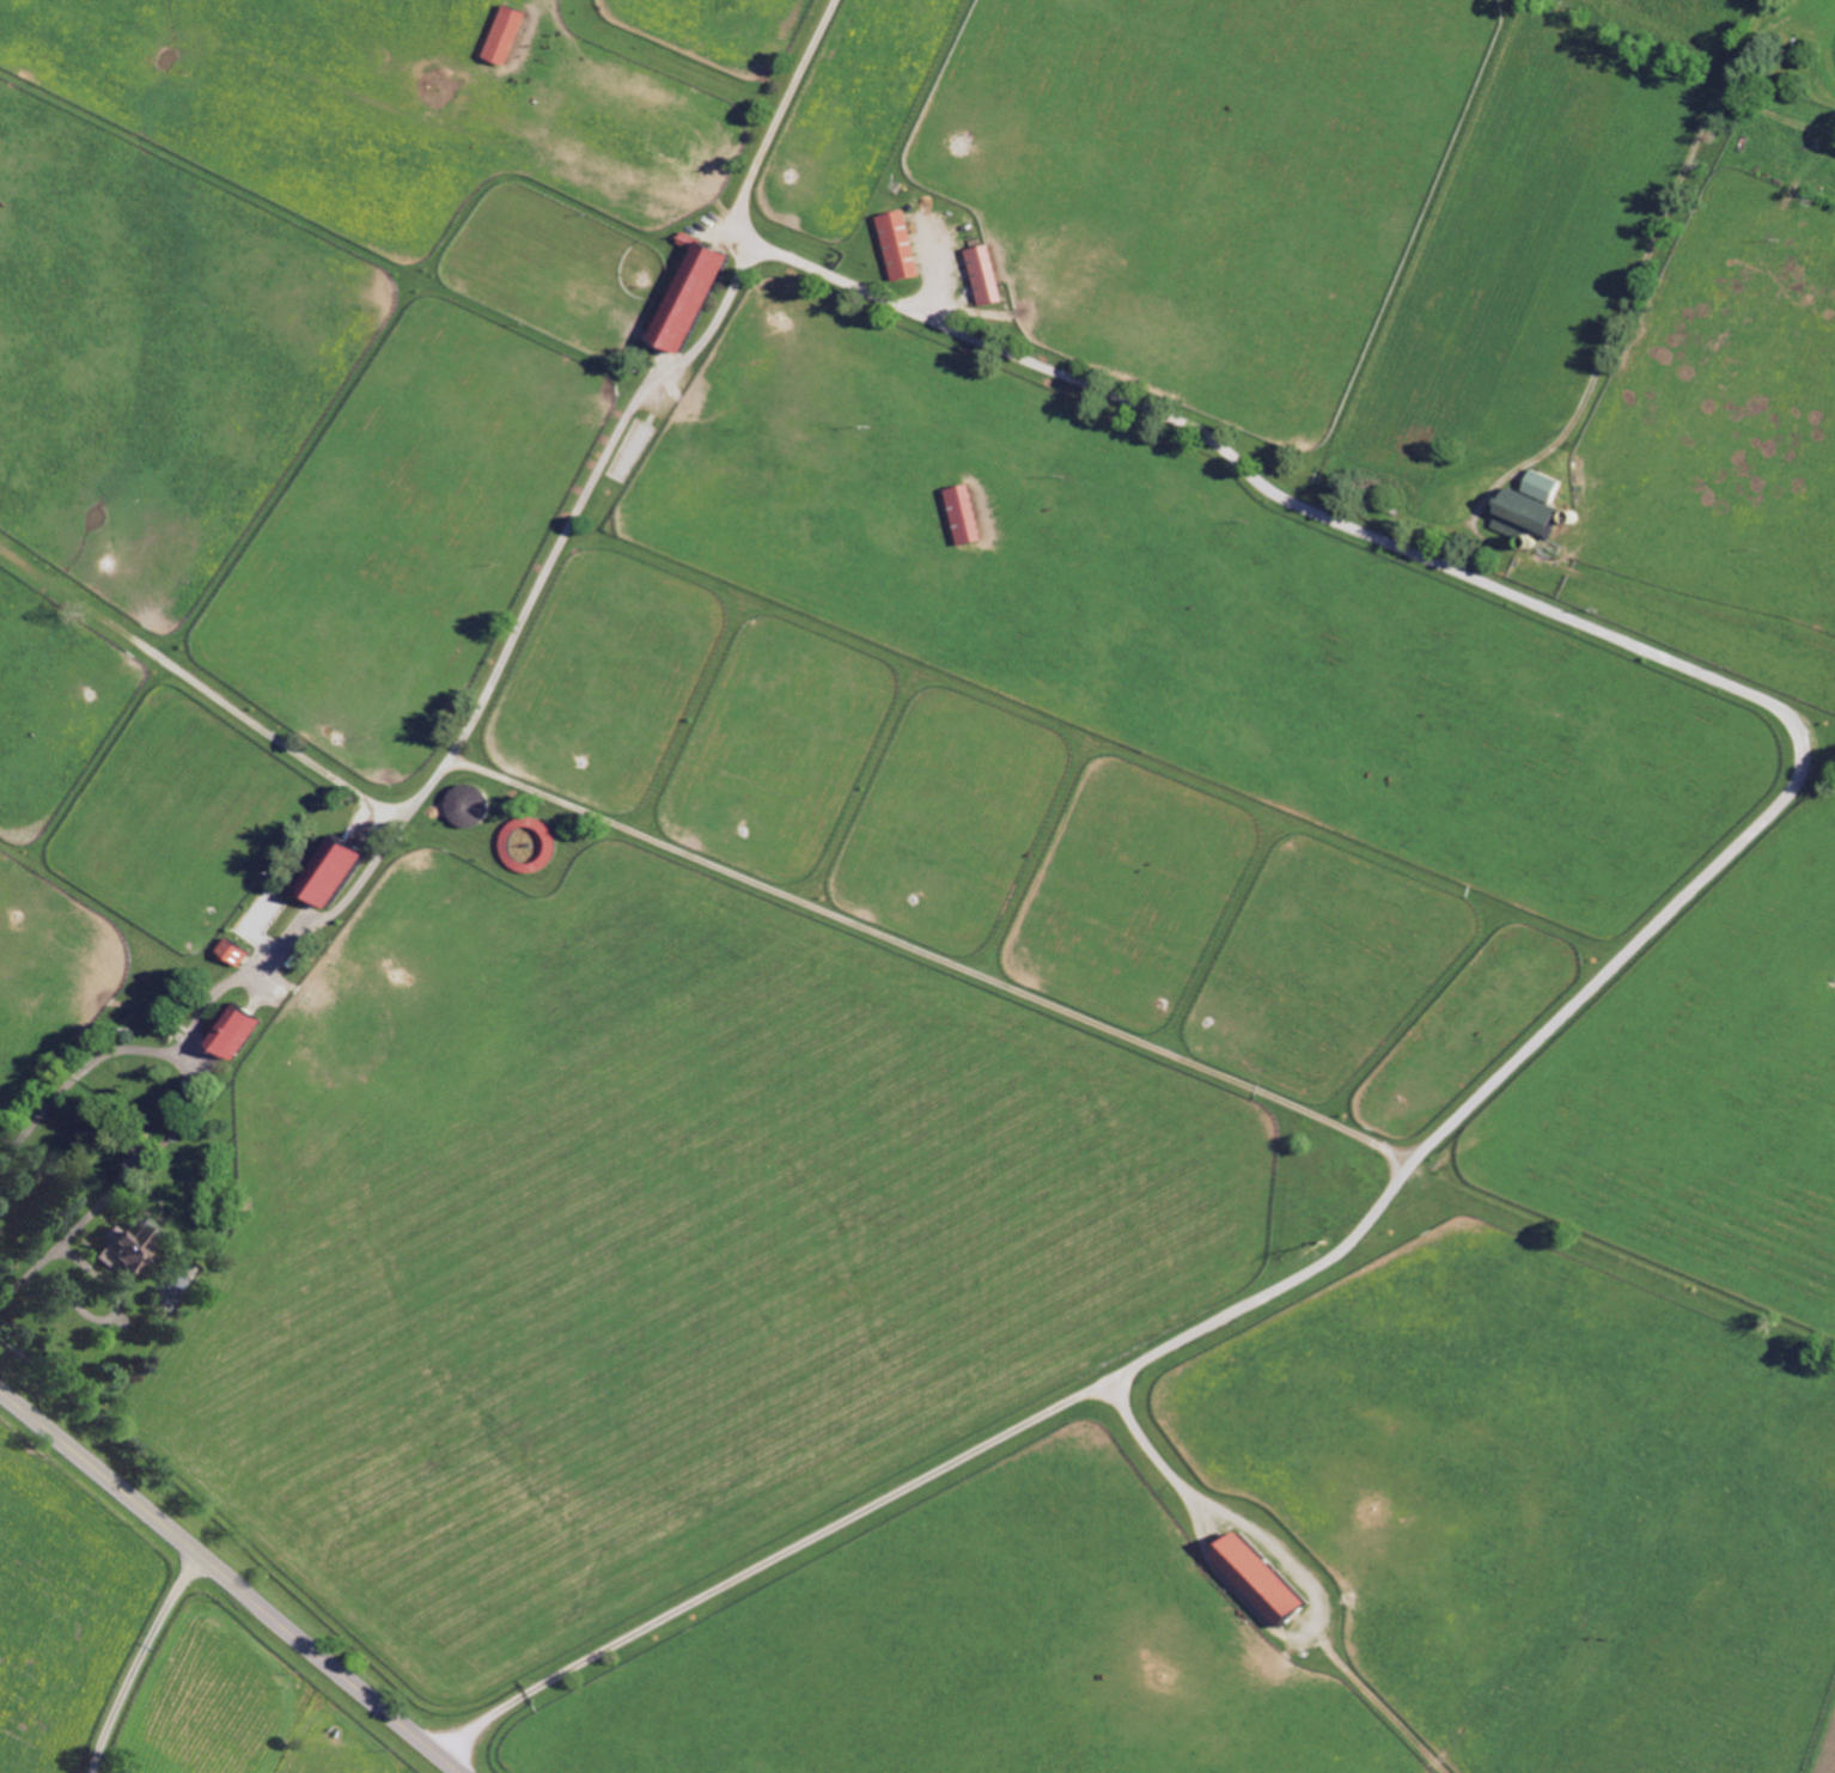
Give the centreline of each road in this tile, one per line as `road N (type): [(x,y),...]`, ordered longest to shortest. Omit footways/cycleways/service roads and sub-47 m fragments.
road 1 (primary): [(0,1390),(462,1772)]

